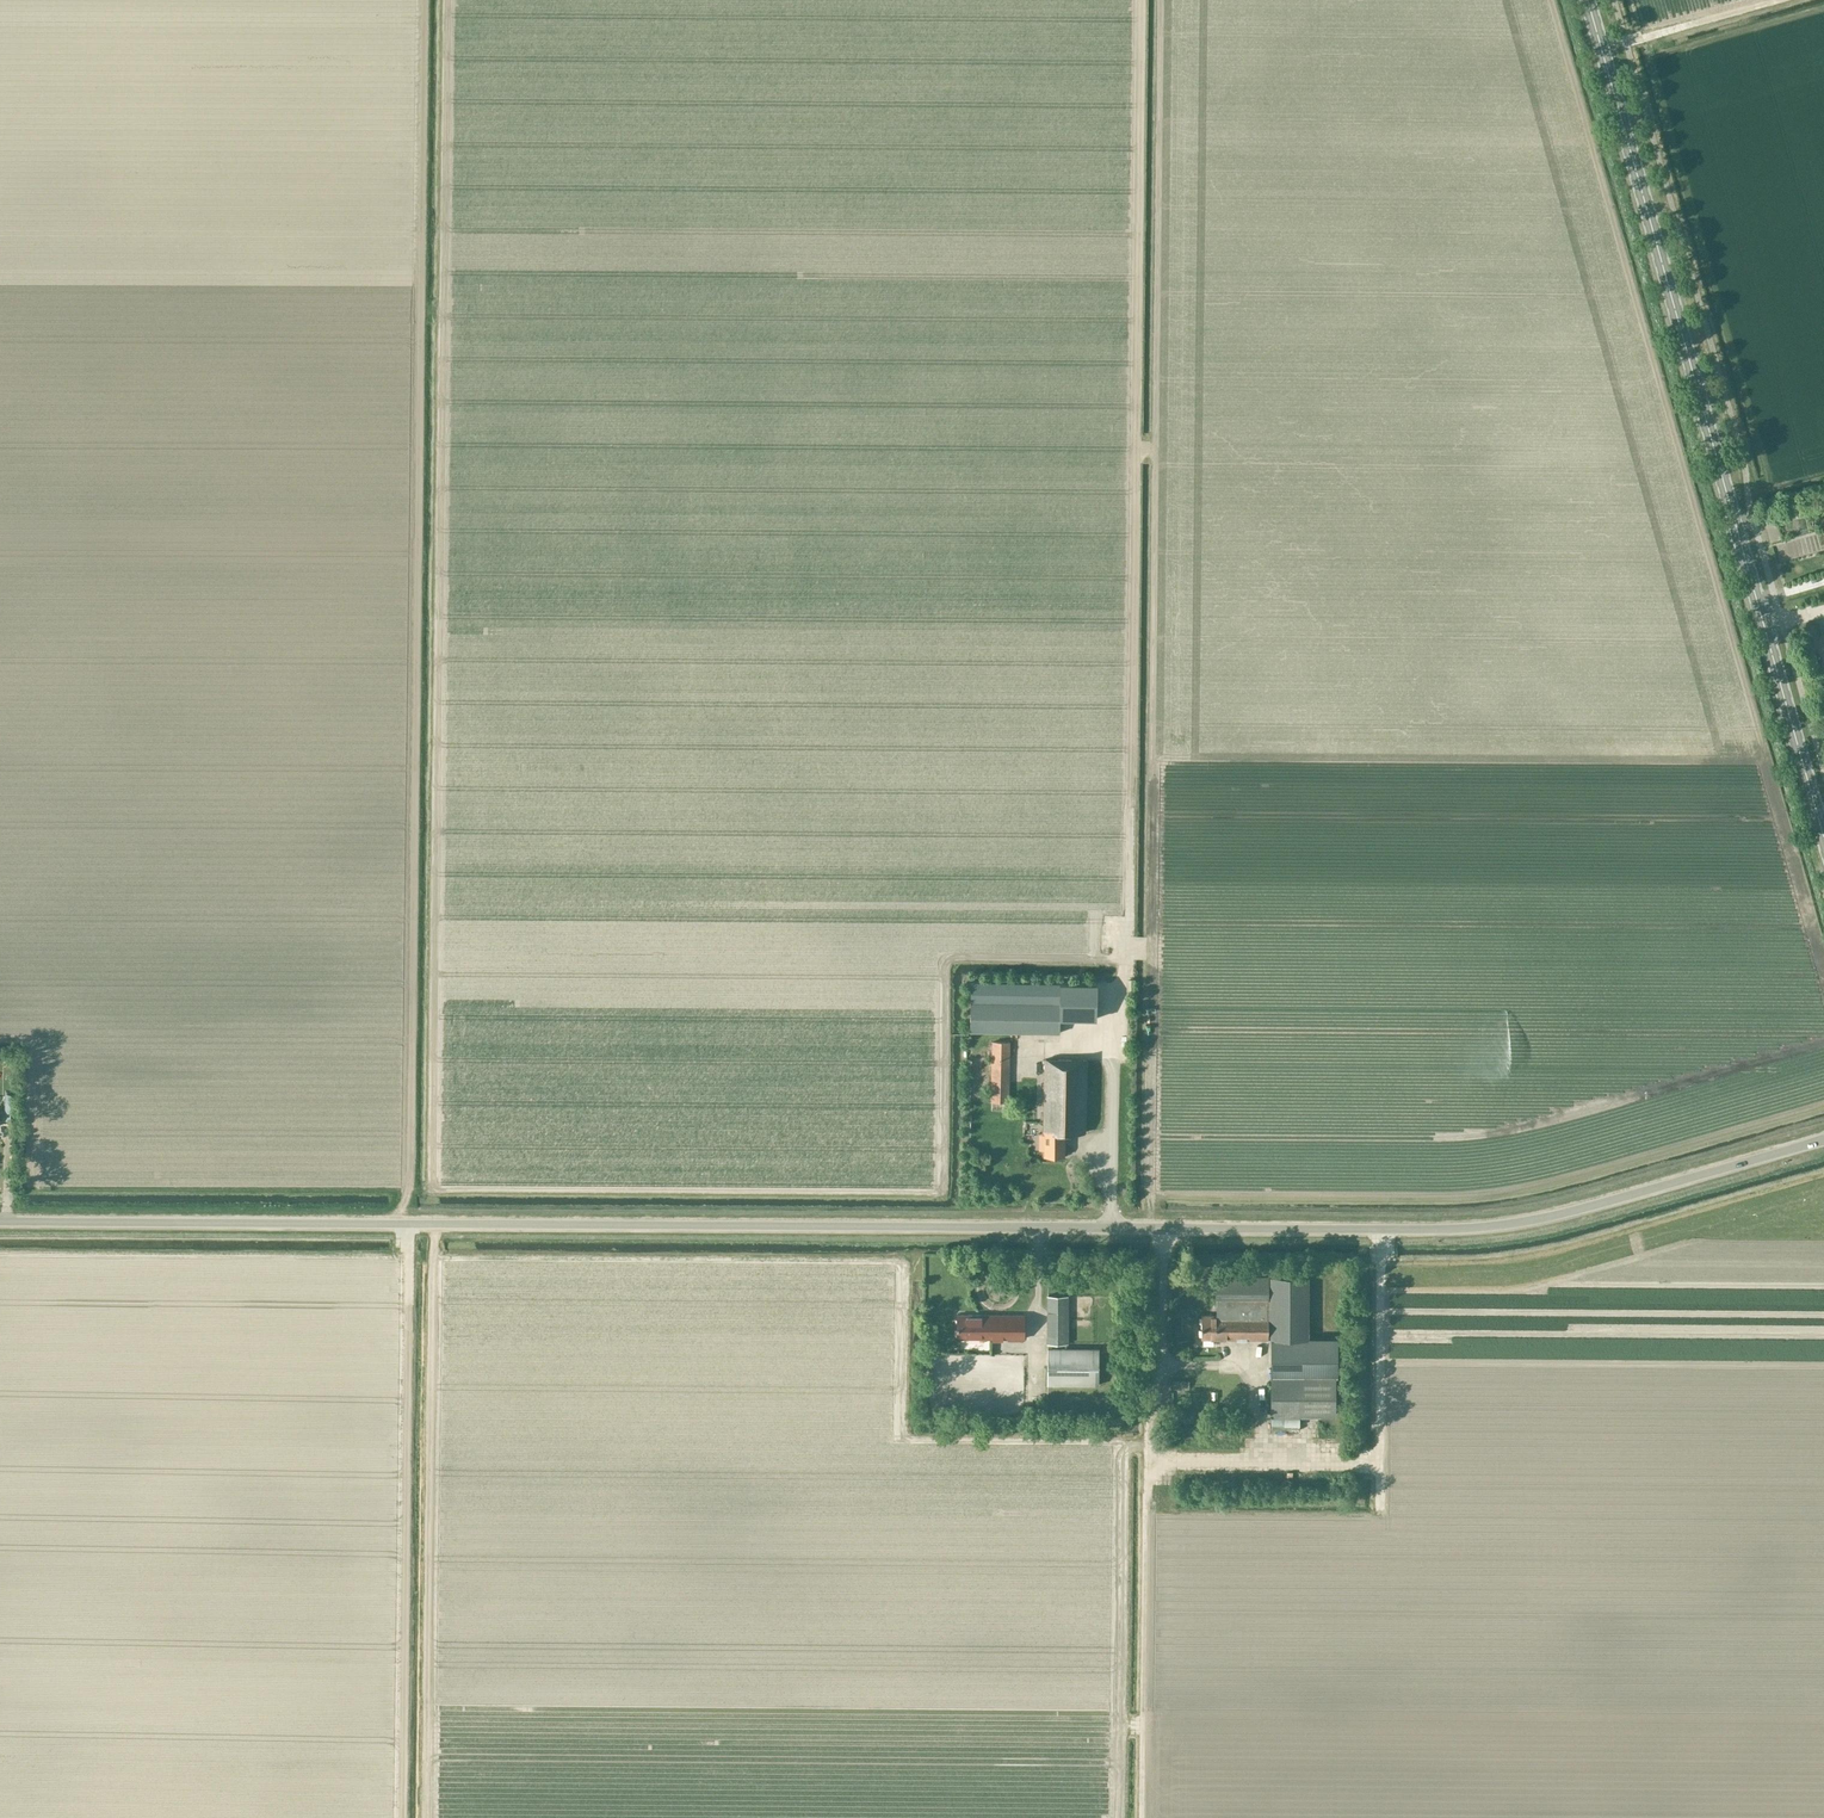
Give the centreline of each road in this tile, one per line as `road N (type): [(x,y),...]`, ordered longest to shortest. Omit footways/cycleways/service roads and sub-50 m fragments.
road 1 (unclassified): [(1823,1139),(1554,1215),(1452,1228),(0,1221)]
road 2 (secondary): [(1823,839),(1587,0)]

